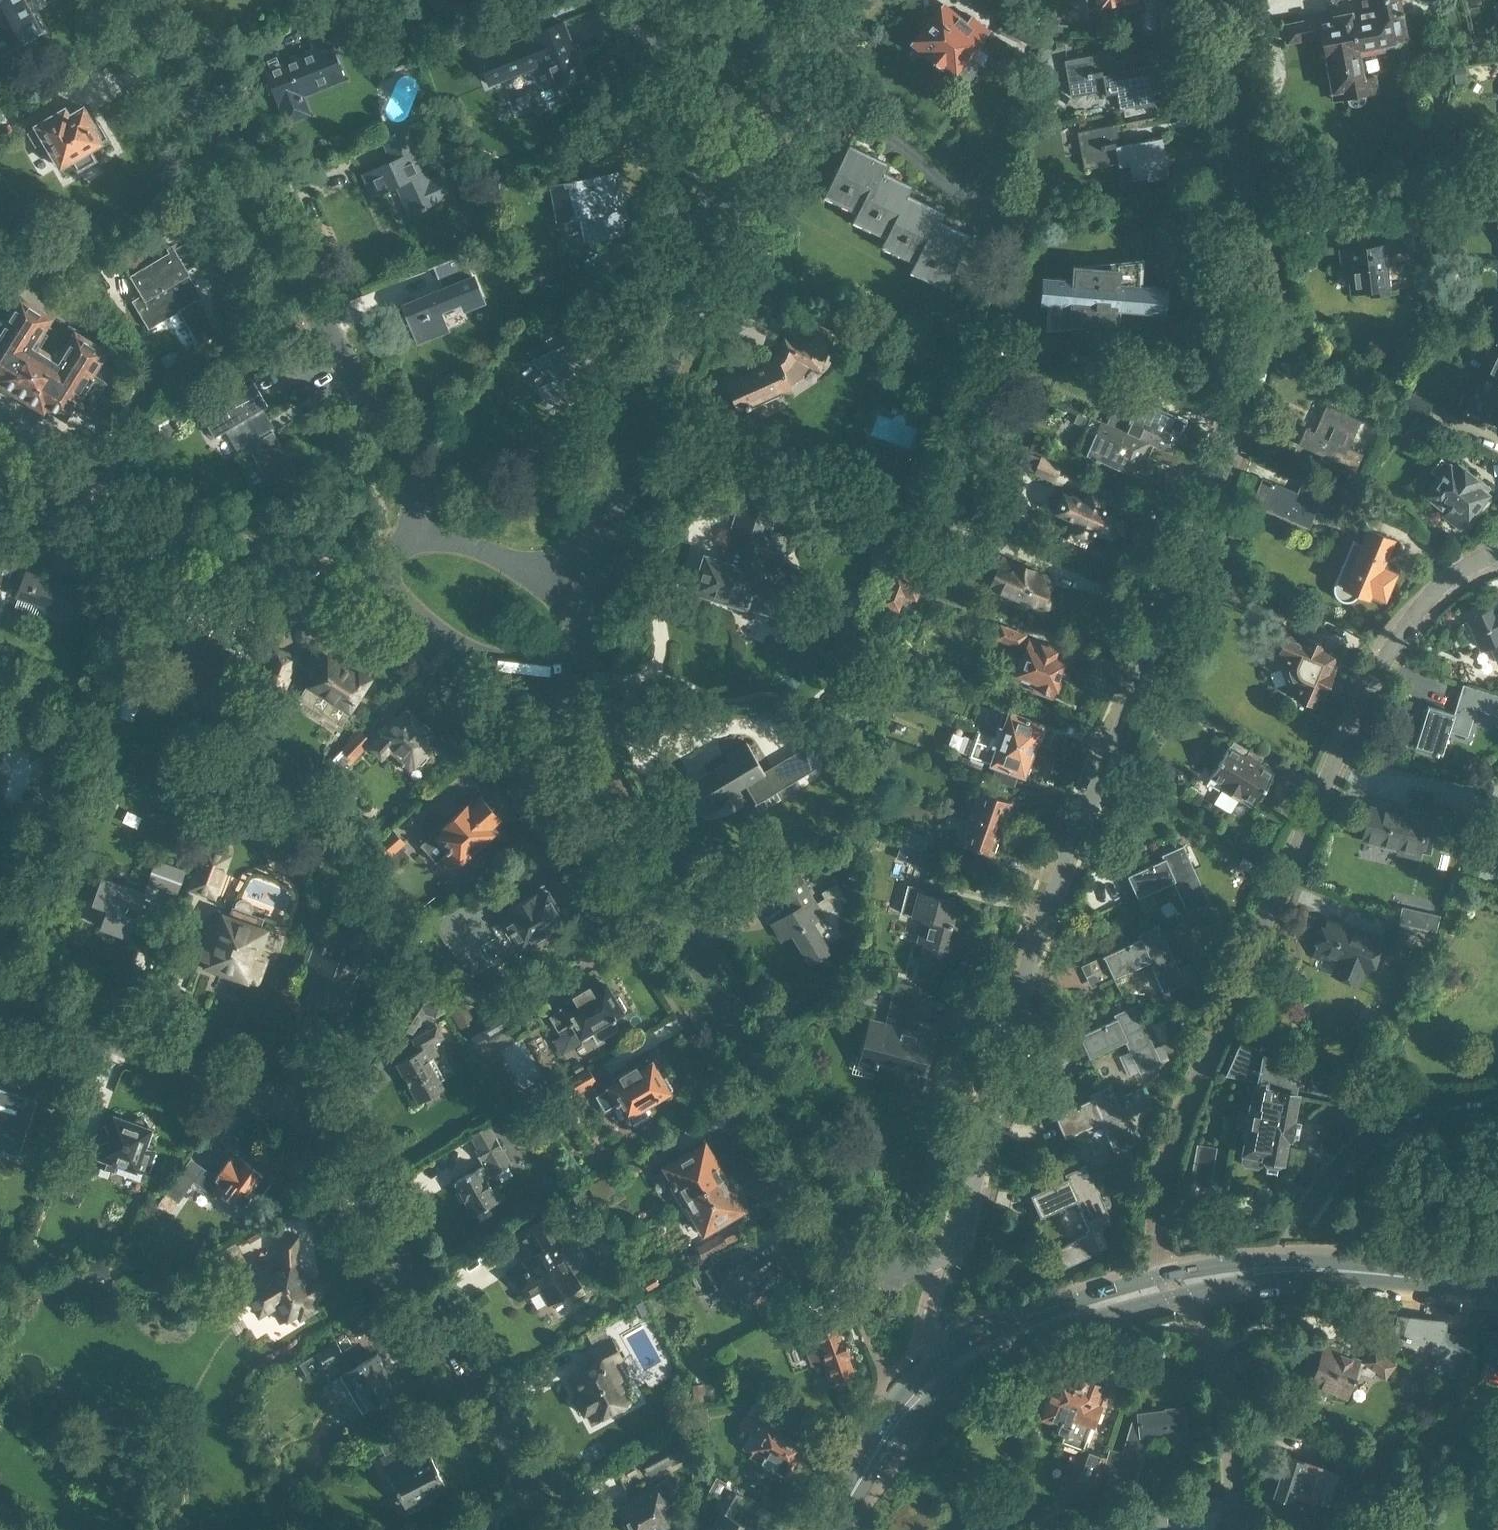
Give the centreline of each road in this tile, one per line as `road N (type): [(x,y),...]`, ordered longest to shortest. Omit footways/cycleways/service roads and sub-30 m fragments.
road 1 (residential): [(1208,0),(1264,301),(1257,352),(1197,542),(1022,988),(964,1234),(938,1261)]
road 2 (residential): [(1497,554),(1452,579),(1416,612),(1371,681),(1161,1174),(1159,1232),(1169,1273)]
road 3 (residential): [(0,999),(207,1075),(315,1139),(383,1223),(557,1529)]
road 4 (residential): [(546,673),(584,762),(885,1274),(938,1261)]
road 5 (residential): [(119,0),(422,545)]
road 6 (primary): [(883,1439),(948,1383),(1028,1337),(1181,1292),(1330,1270)]
road 7 (residential): [(405,590),(362,596),(146,538),(0,475)]
road 8 (residential): [(557,581),(602,537),(704,272)]
road 9 (primary): [(1169,1273),(1007,1323),(963,1347),(911,1389),(883,1439)]
road 10 (residential): [(704,272),(861,0)]
road 11 (residential): [(704,272),(631,0)]
road 12 (residential): [(1300,1218),(1370,1141),(1401,1126),(1497,1109)]
road 13 (residential): [(1236,1529),(1230,1384),(1210,1345)]
road 14 (primary): [(1330,1270),(1497,1290)]
road 15 (residential): [(405,590),(457,638),(546,673)]
road 16 (primary): [(1330,1270),(1278,1258),(1169,1273)]
road 17 (residential): [(557,581),(500,553),(422,545)]
road 18 (residential): [(546,673),(584,655),(557,581)]

